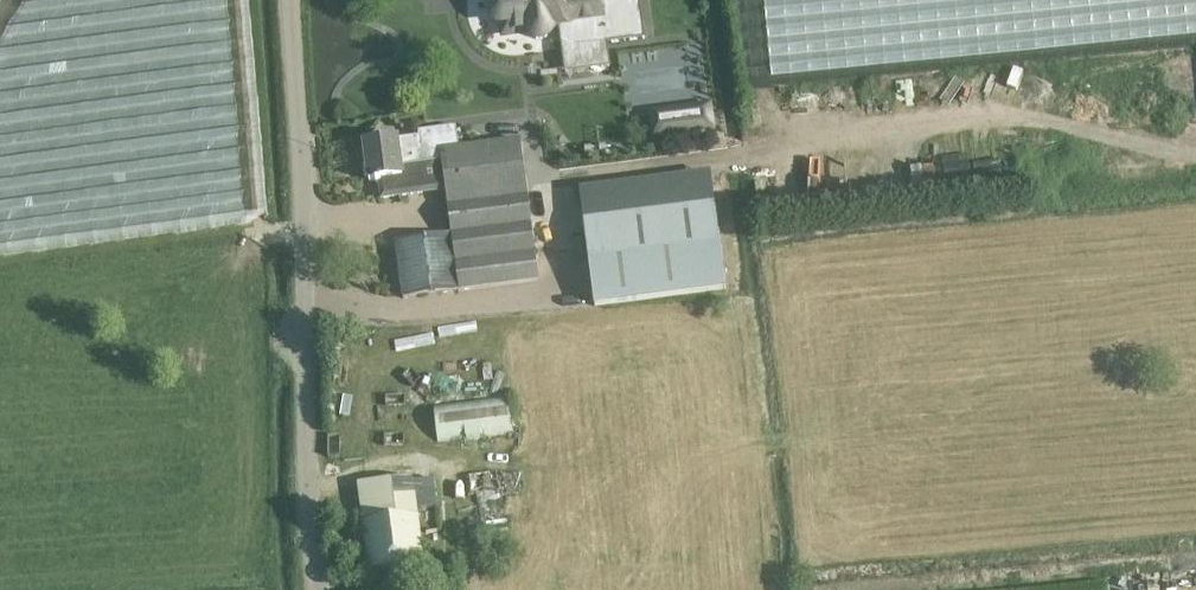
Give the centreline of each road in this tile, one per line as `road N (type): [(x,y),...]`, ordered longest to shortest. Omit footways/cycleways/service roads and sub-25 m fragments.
road 1 (unclassified): [(320,589),(287,0)]

